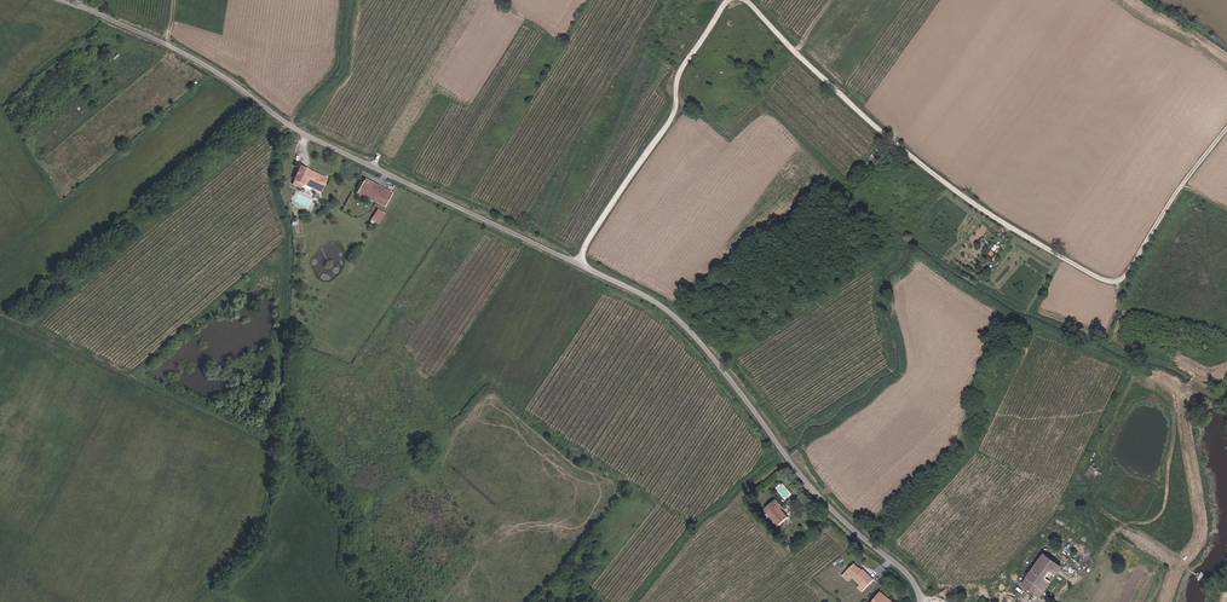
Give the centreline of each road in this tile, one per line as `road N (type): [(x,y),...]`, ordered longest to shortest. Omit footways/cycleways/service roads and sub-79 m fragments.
road 1 (unclassified): [(47,0),(160,43),(393,178),(658,293),(694,321),(803,472),(913,579),(921,601)]
road 2 (track): [(1226,127),(1131,269),(1108,281),(937,178),(747,0)]
road 3 (track): [(732,0),(688,63),(675,121),(586,260)]

